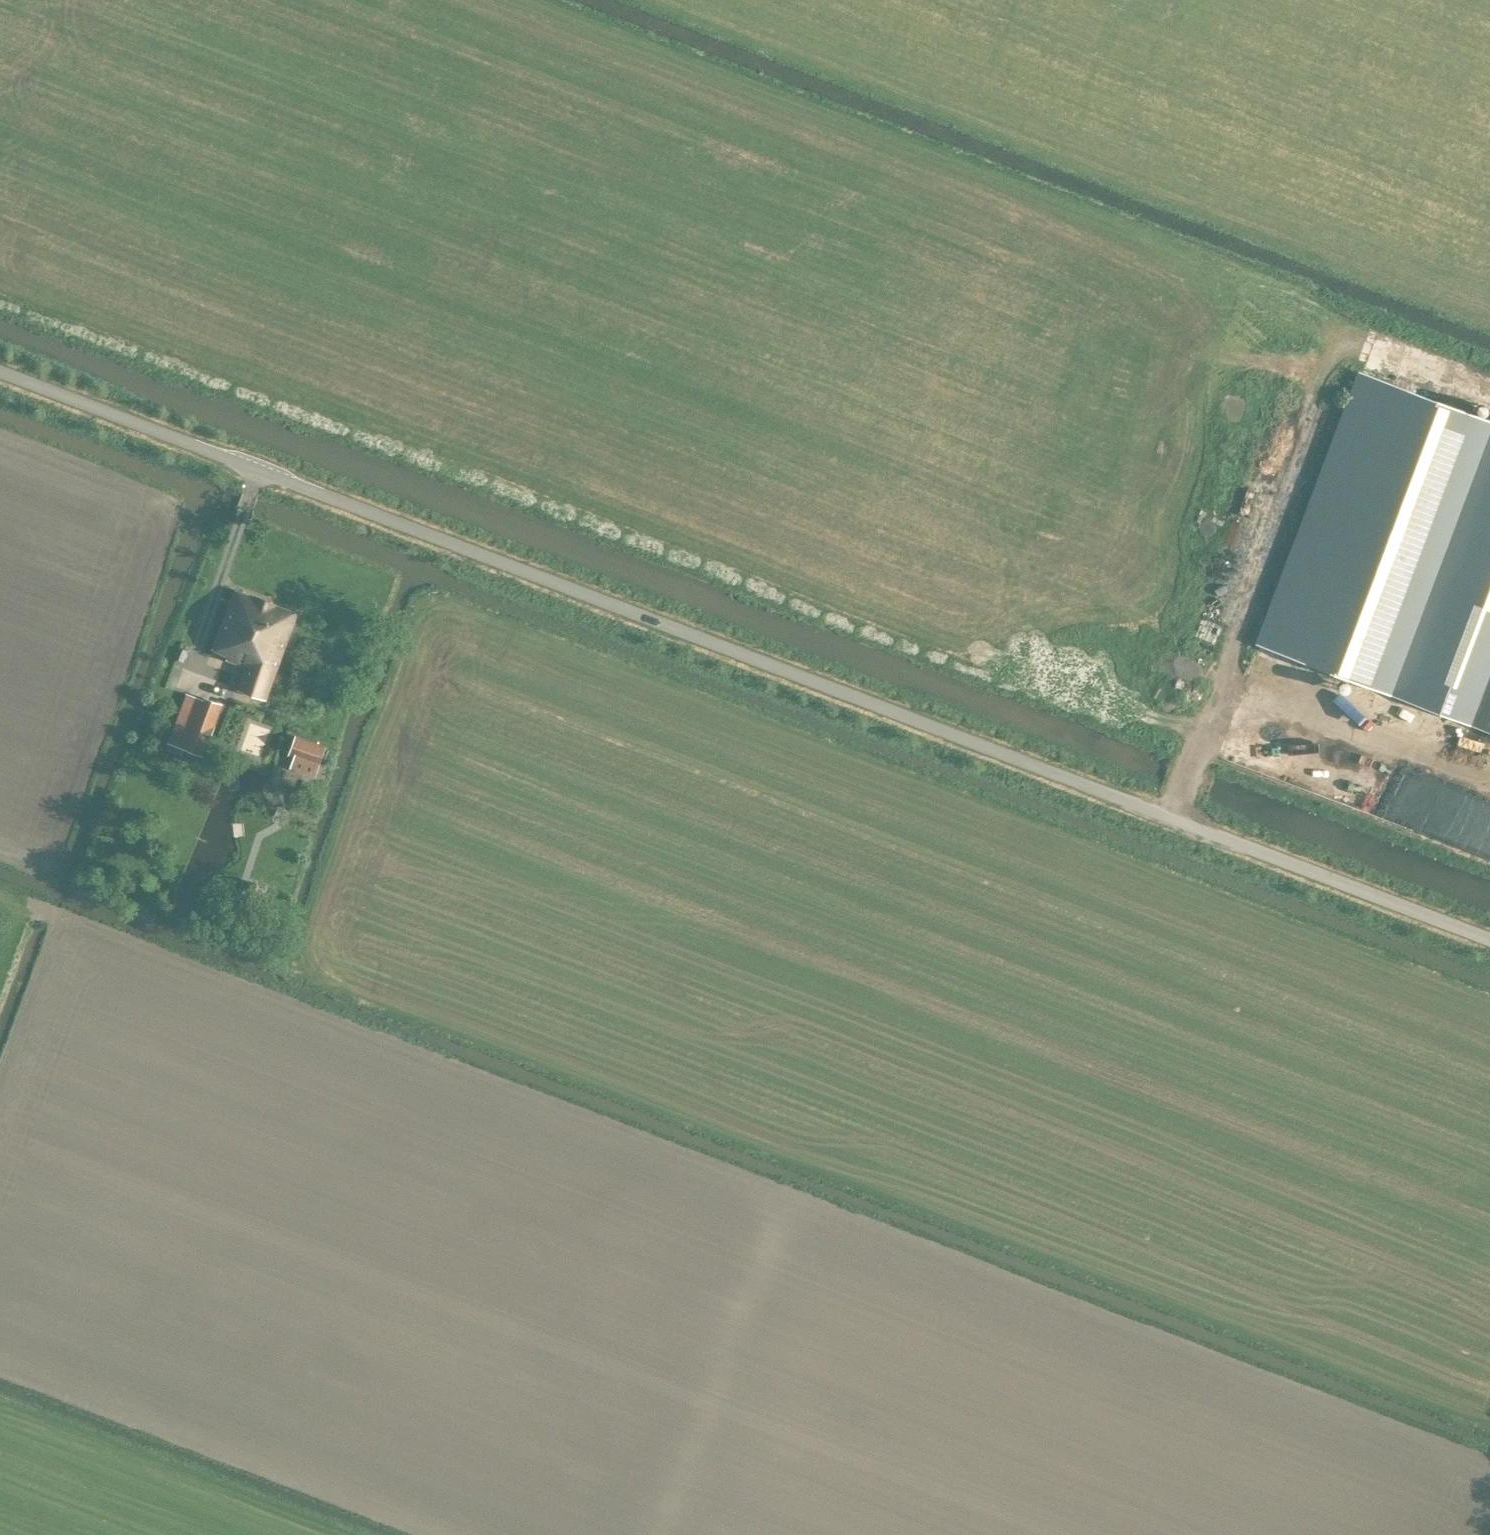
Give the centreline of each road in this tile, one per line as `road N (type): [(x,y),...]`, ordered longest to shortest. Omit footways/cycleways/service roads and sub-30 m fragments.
road 1 (unclassified): [(1489,938),(0,371)]

